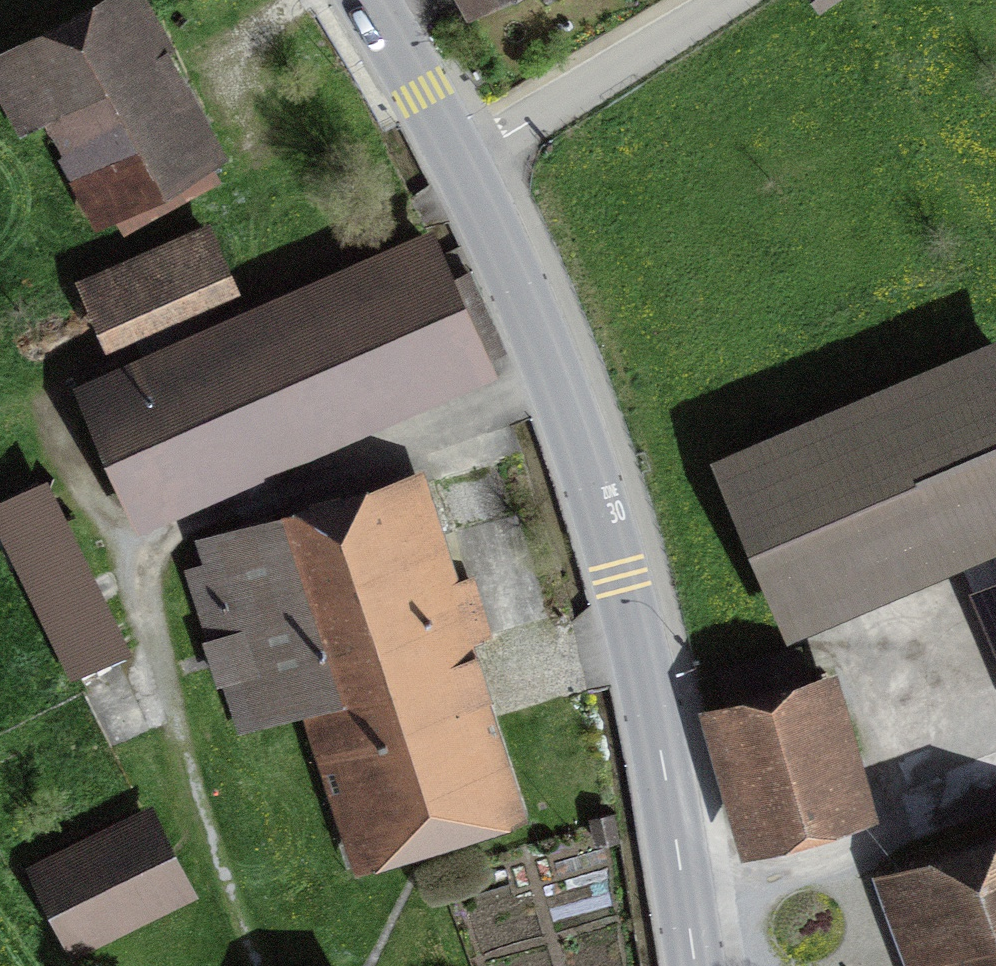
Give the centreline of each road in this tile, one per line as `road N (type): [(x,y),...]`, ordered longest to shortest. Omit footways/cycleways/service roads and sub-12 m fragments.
road 1 (track): [(556,377),(114,559),(55,402),(77,364),(417,219),(462,166)]
road 2 (tertiary): [(462,166),(556,377),(637,638),(695,965)]
road 3 (track): [(114,559),(257,965)]
road 4 (track): [(449,418),(535,673),(637,638)]
road 5 (residential): [(724,0),(462,166)]
road 6 (tertiary): [(362,0),(462,166)]
road 7 (track): [(251,150),(224,65),(296,0)]

